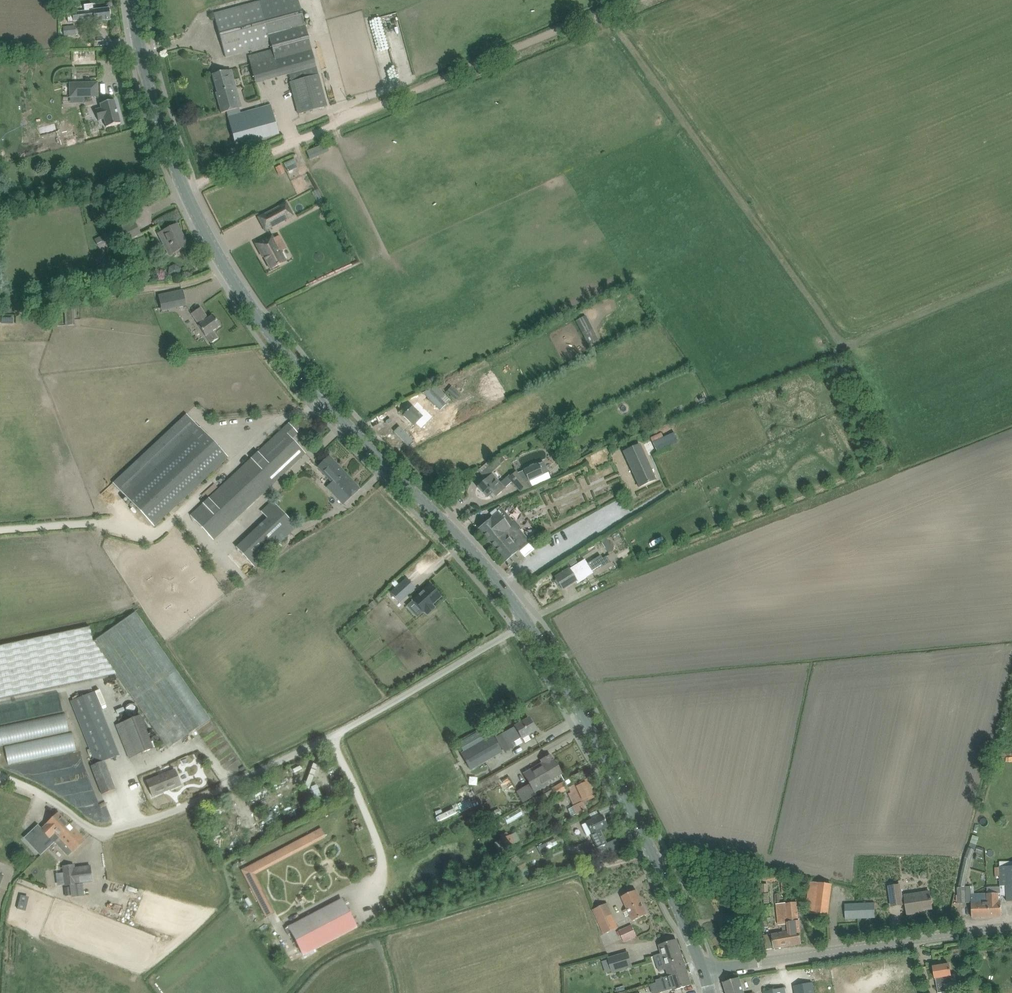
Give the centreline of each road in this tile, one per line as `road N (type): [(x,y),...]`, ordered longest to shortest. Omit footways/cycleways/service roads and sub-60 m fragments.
road 1 (secondary): [(527,624),(496,581),(343,421),(248,302),(172,160),(133,0)]
road 2 (unclassified): [(36,791),(95,830),(163,815),(340,732),(527,624)]
road 3 (track): [(186,191),(632,0)]
road 4 (secondary): [(705,971),(613,772),(527,624)]
road 5 (tertiary): [(705,971),(1011,928)]

